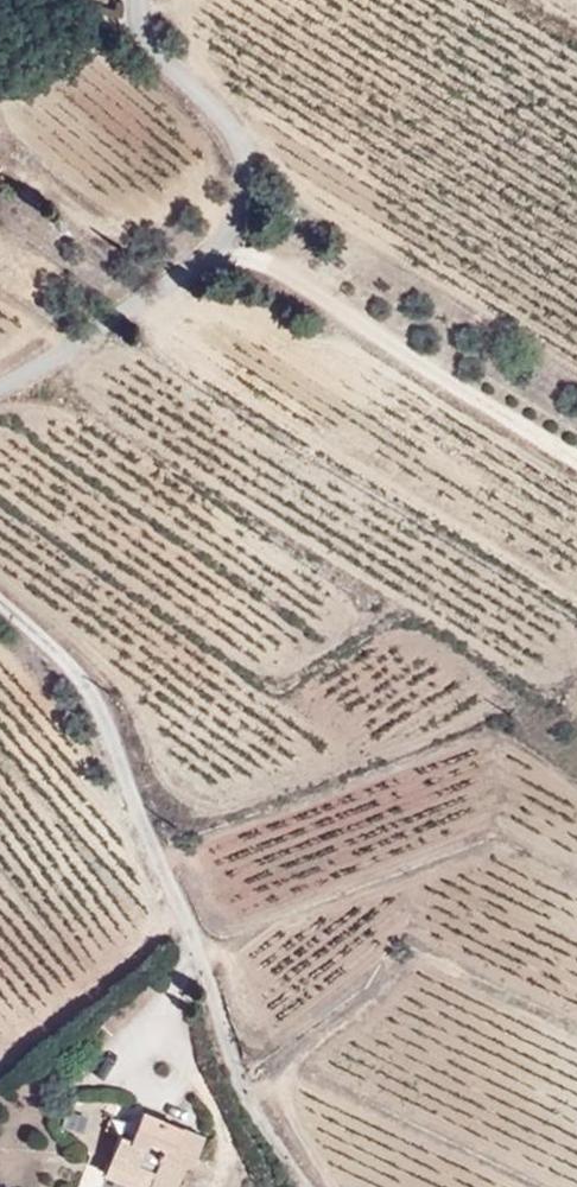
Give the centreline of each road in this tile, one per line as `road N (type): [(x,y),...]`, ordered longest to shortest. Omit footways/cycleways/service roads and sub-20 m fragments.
road 1 (unclassified): [(0,602),(72,665),(113,739),(244,1086),(315,1186)]
road 2 (unclassified): [(0,381),(72,351),(225,237),(248,165),(227,117),(140,30),(141,0)]

